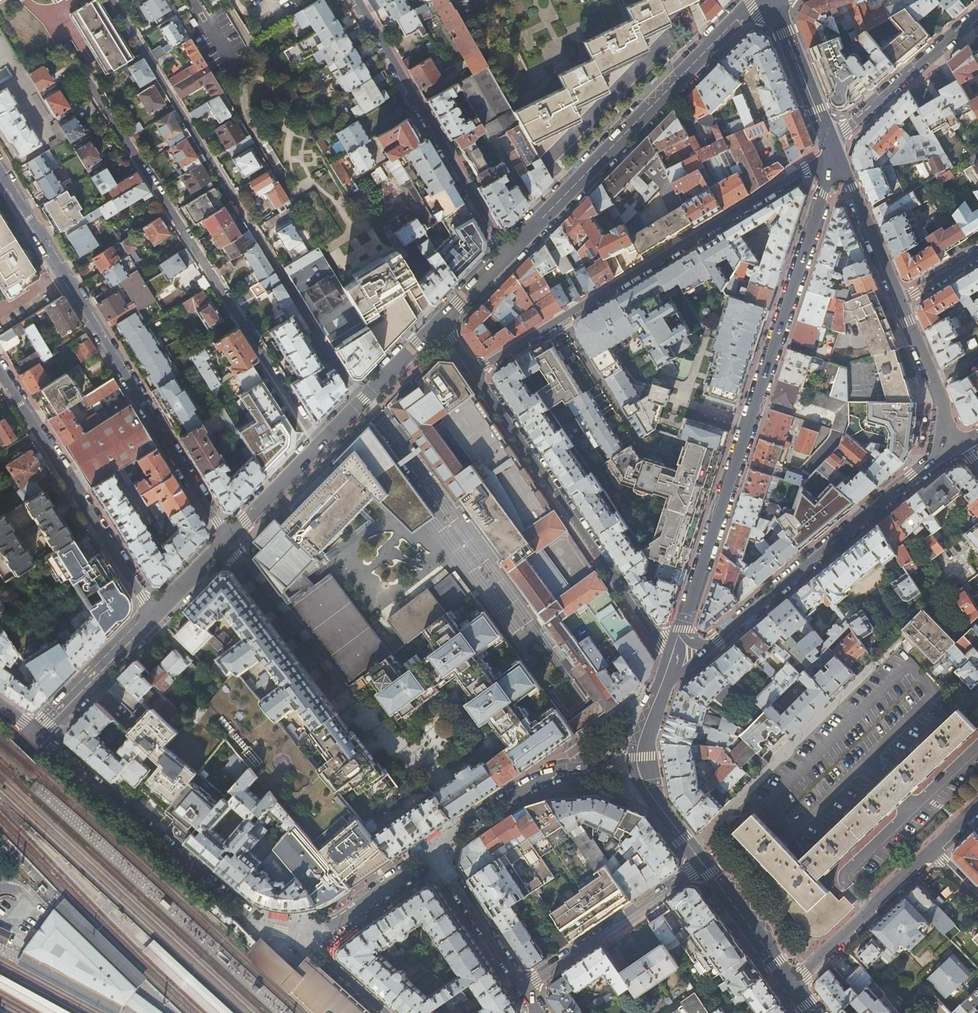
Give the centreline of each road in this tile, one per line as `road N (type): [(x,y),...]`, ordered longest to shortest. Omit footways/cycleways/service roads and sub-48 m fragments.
road 1 (secondary): [(832,150),(681,628)]
road 2 (residential): [(0,166),(228,541)]
road 3 (residential): [(832,150),(475,372)]
road 4 (secondary): [(756,0),(506,256)]
road 5 (residential): [(37,734),(255,922),(315,935)]
road 6 (residential): [(675,646),(652,633),(475,372)]
road 7 (secondary): [(711,648),(946,442)]
road 8 (secondary): [(438,325),(228,541)]
road 9 (residential): [(506,256),(359,0)]
road 10 (residential): [(155,616),(0,370)]
road 11 (residential): [(690,848),(876,663)]
road 12 (residential): [(637,769),(566,770),(535,781),(450,838),(442,868)]
road 13 (residential): [(523,986),(702,865)]
road 14 (residential): [(225,545),(348,706)]
road 15 (residential): [(832,150),(977,14)]
road 16 (residential): [(929,851),(790,984)]
road 17 (secondary): [(900,306),(832,150)]
road 18 (secondary): [(155,616),(37,734)]
road 19 (secondary): [(832,150),(772,0)]
road 20 (secondary): [(790,984),(702,865)]
road 21 (residential): [(315,935),(413,868),(442,868)]
road 22 (residential): [(442,868),(523,986)]

